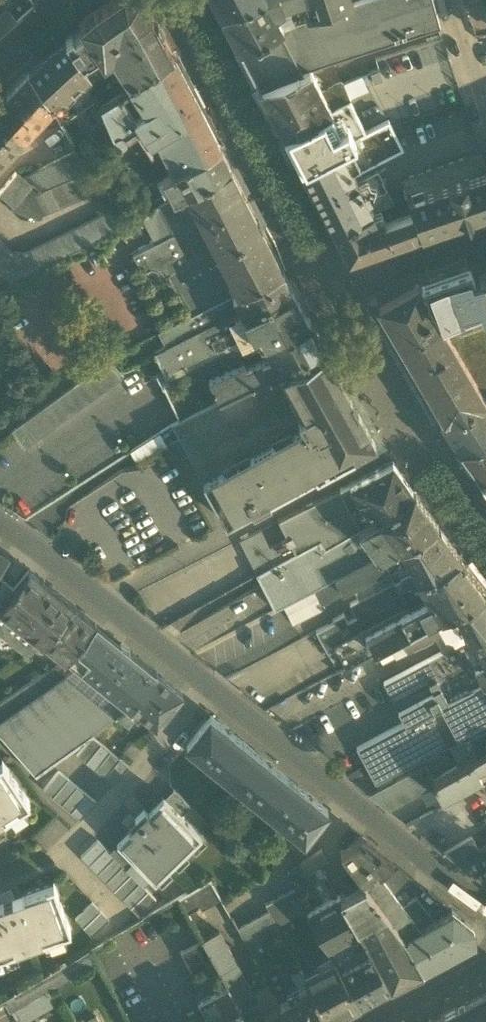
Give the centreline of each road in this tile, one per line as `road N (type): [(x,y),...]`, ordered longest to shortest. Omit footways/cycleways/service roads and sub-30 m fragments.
road 1 (residential): [(485,912),(52,565),(0,533)]
road 2 (residential): [(368,1021),(485,952)]
road 3 (residential): [(451,0),(485,115)]

